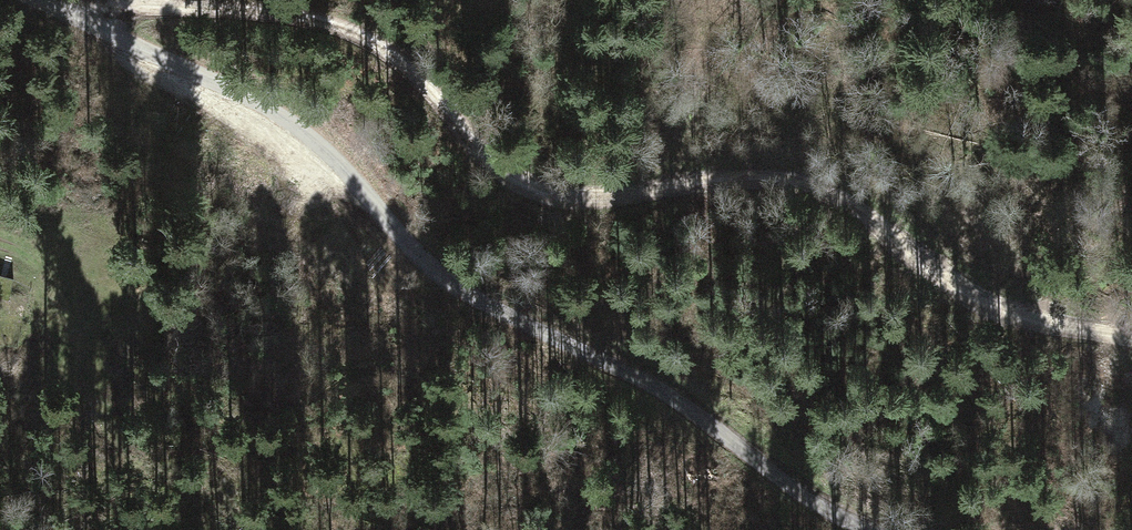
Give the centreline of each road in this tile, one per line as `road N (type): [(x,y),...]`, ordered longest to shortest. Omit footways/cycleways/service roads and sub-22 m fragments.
road 1 (track): [(181,0),(284,10),(362,33),(435,94),(526,192),(551,202),(785,177),(851,204),(985,305),(1131,335)]
road 2 (unclassified): [(43,0),(304,131),(432,269),(629,363),(834,508),(886,529)]

